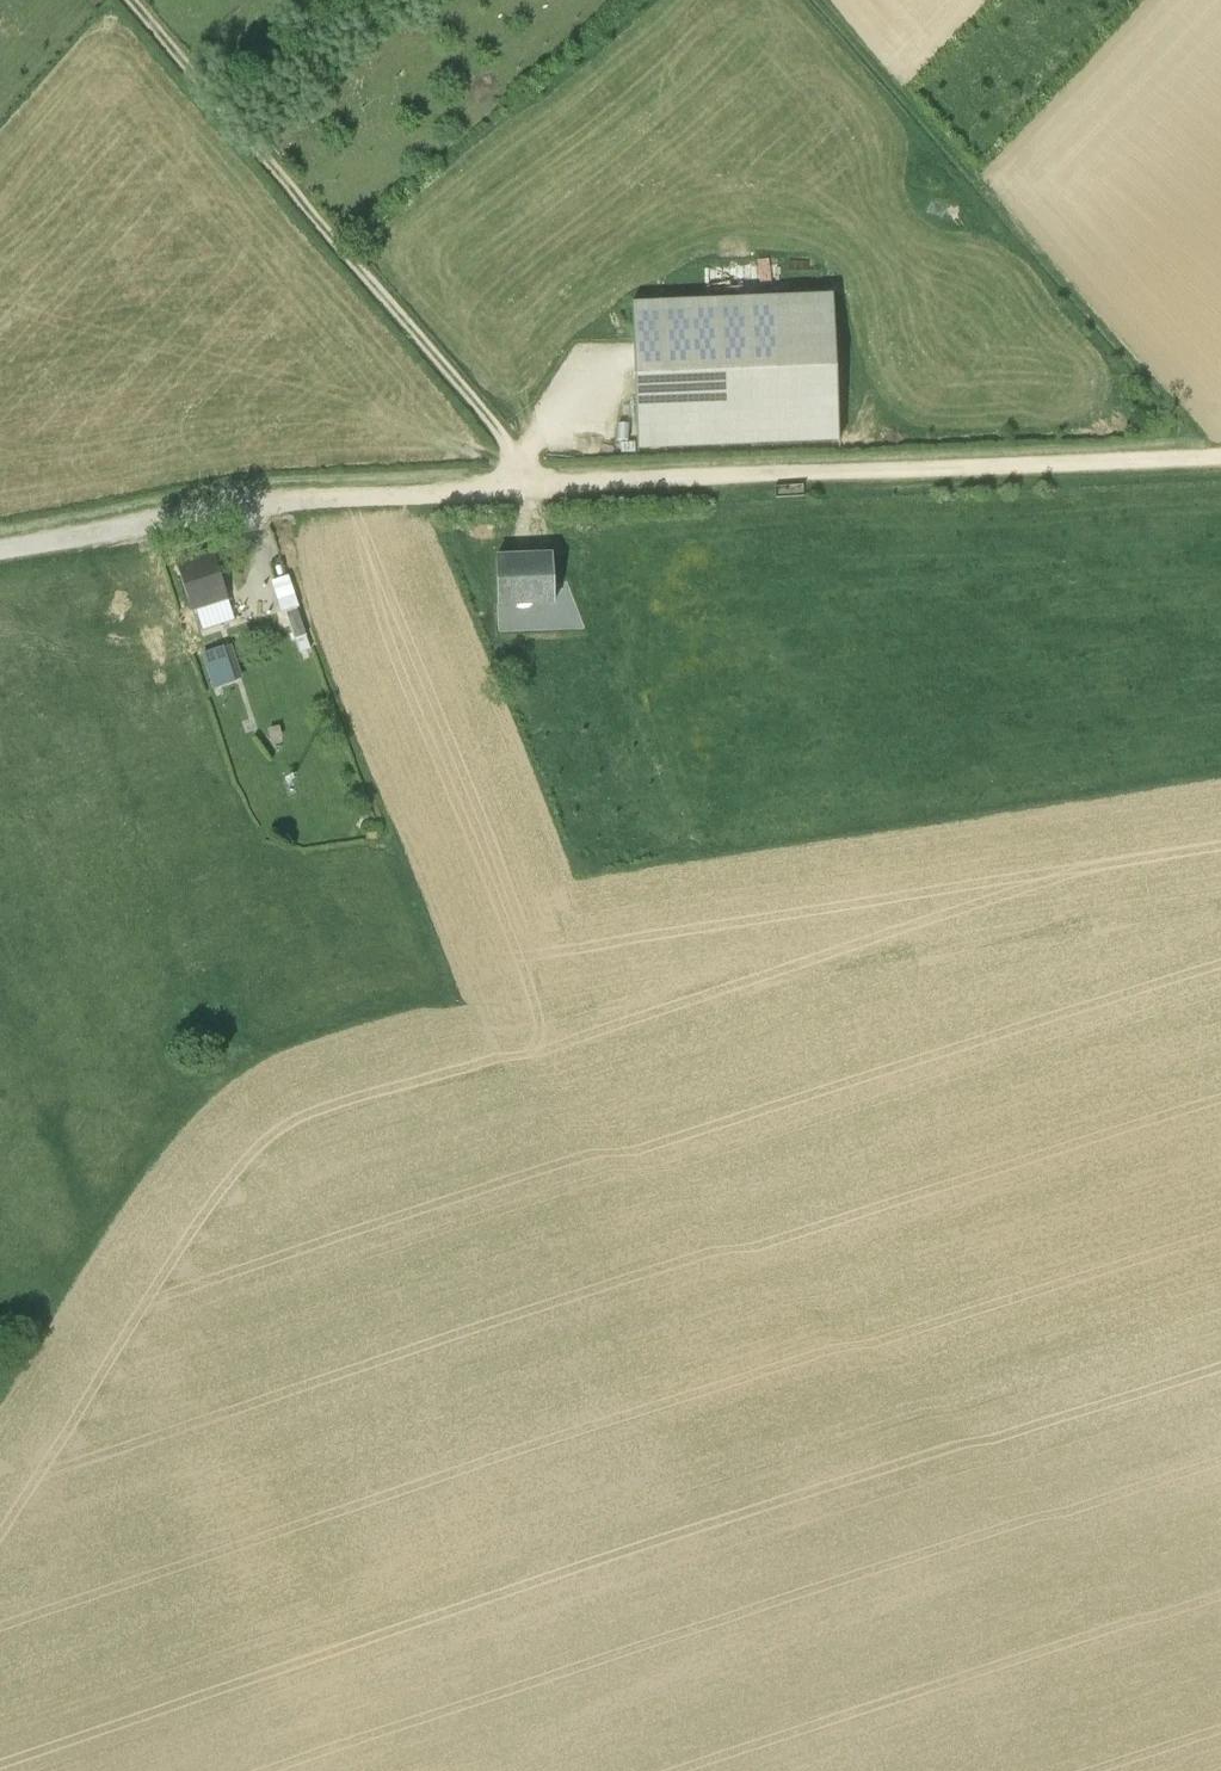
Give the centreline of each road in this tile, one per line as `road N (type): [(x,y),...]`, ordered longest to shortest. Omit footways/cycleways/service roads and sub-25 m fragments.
road 1 (track): [(524,486),(1220,456)]
road 2 (track): [(128,0),(485,416),(522,463),(524,486)]
road 3 (track): [(266,500),(524,486)]

